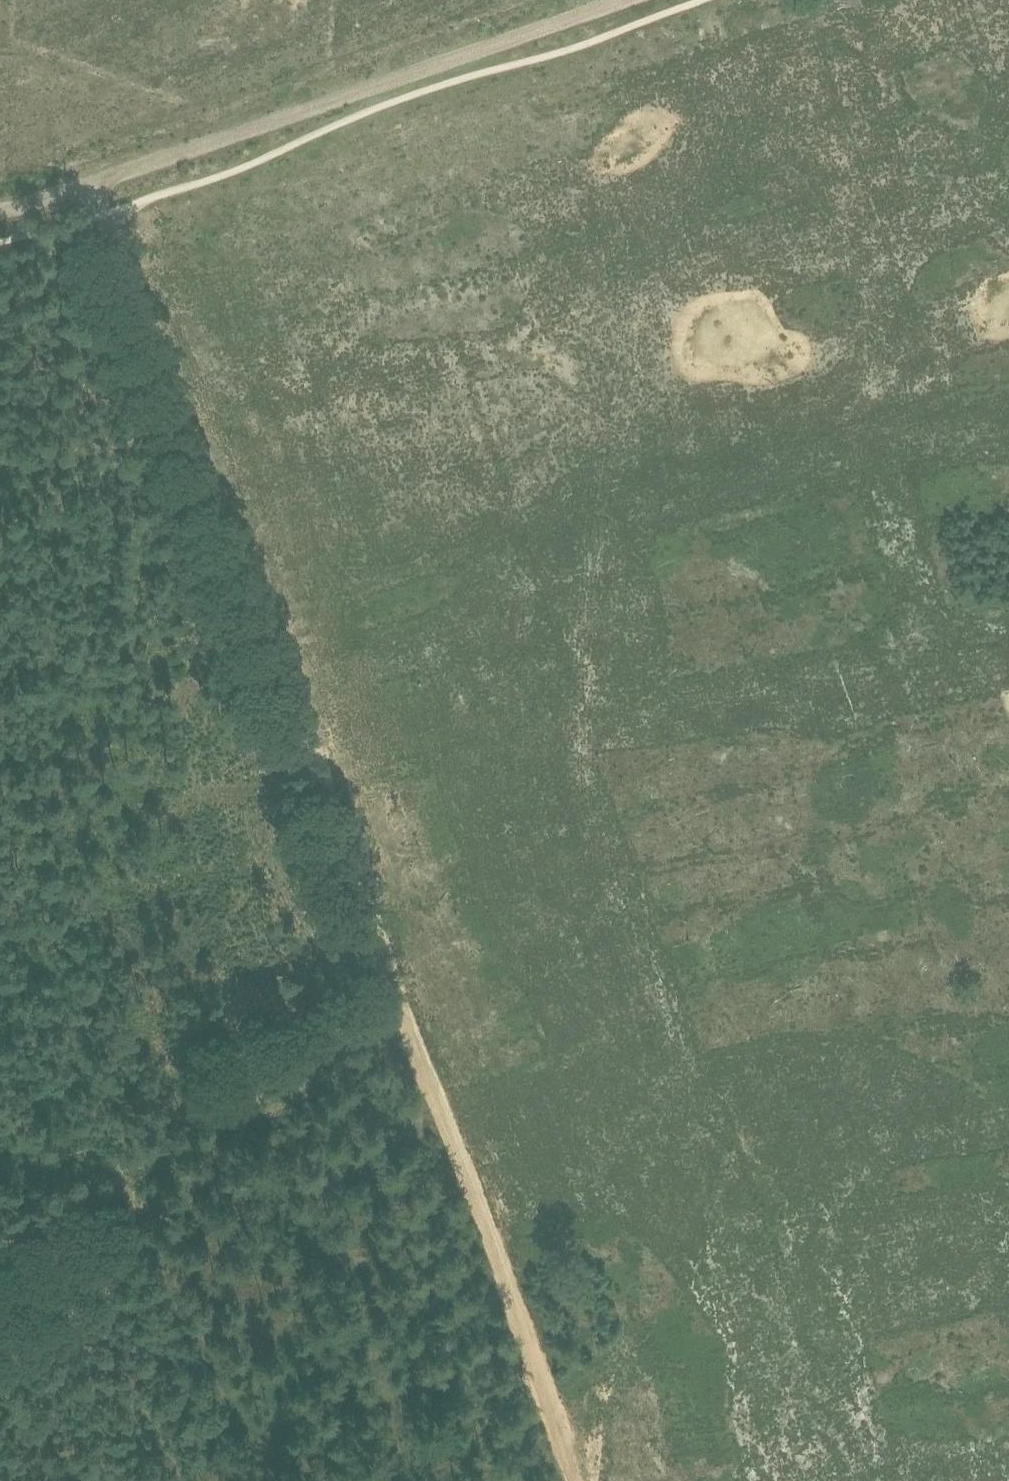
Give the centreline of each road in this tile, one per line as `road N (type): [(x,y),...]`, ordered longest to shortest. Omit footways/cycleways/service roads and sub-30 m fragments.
road 1 (track): [(0,214),(612,0)]

